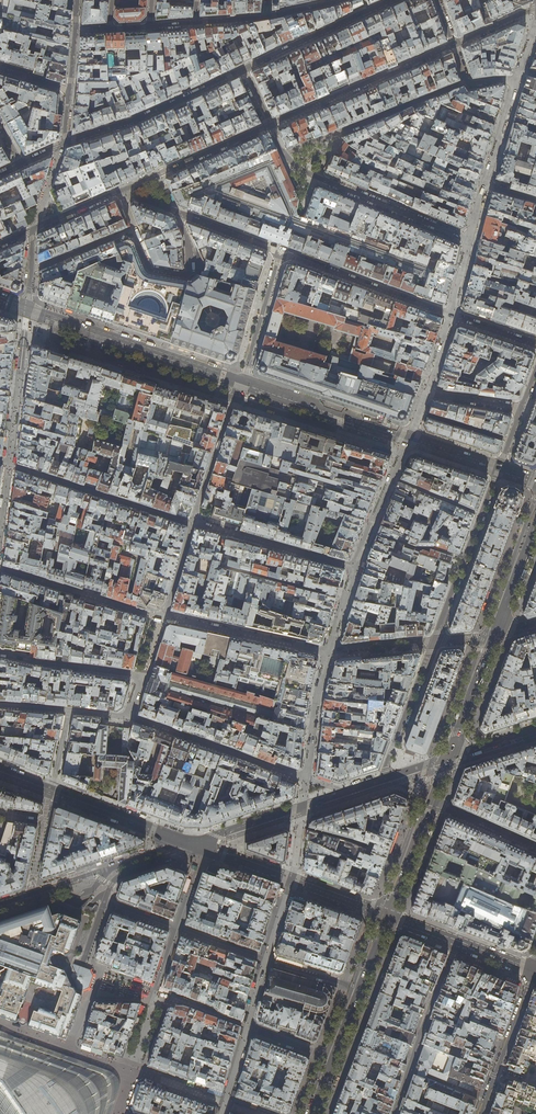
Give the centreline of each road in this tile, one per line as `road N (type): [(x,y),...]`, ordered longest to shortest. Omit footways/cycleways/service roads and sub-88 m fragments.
road 1 (secondary): [(240,383),(498,471)]
road 2 (residential): [(535,344),(281,251)]
road 3 (secondary): [(27,312),(240,383)]
road 4 (secondary): [(313,1113),(388,916)]
road 5 (tertiary): [(194,844),(388,916)]
road 6 (tertiary): [(0,772),(194,844)]
road 7 (residential): [(470,241),(305,172),(284,154)]
road 8 (residential): [(269,125),(455,44)]
road 9 (tertiary): [(382,781),(194,844)]
road 10 (residential): [(468,83),(284,154)]
road 11 (residential): [(243,70),(64,144)]
road 12 (unclassified): [(0,958),(73,978),(119,877)]
road 13 (residential): [(457,942),(393,1113)]
road 14 (residential): [(498,471),(435,640)]
road 15 (residential): [(121,190),(281,251)]
road 16 (secondary): [(388,916),(447,759)]
road 17 (residential): [(394,0),(243,70)]
road 18 (residential): [(121,190),(269,125)]
road 19 (residential): [(533,970),(480,1113)]
road 20 (residential): [(435,640),(382,781)]
road 21 (unclassified): [(0,979),(58,1002),(97,990),(137,997)]
road 22 (residential): [(281,251),(240,383)]
road 23 (secondary): [(447,759),(494,635)]
road 24 (unclassified): [(137,997),(148,1012),(148,1040),(113,1113)]

